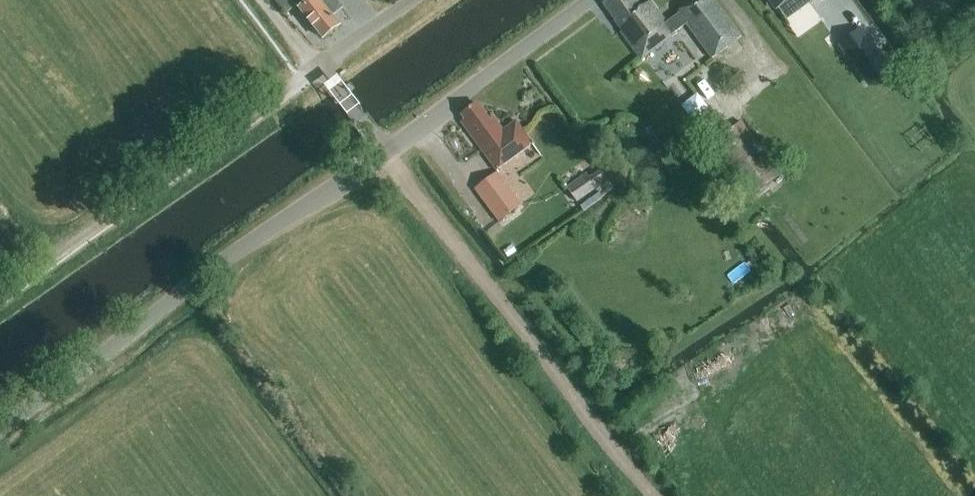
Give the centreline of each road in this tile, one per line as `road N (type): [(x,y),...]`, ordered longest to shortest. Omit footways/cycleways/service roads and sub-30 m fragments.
road 1 (unclassified): [(0,431),(383,155)]
road 2 (track): [(649,495),(383,155)]
road 3 (track): [(0,290),(320,71)]
road 4 (unclassified): [(383,155),(599,0)]
road 5 (unclassified): [(383,155),(320,71),(420,0)]

